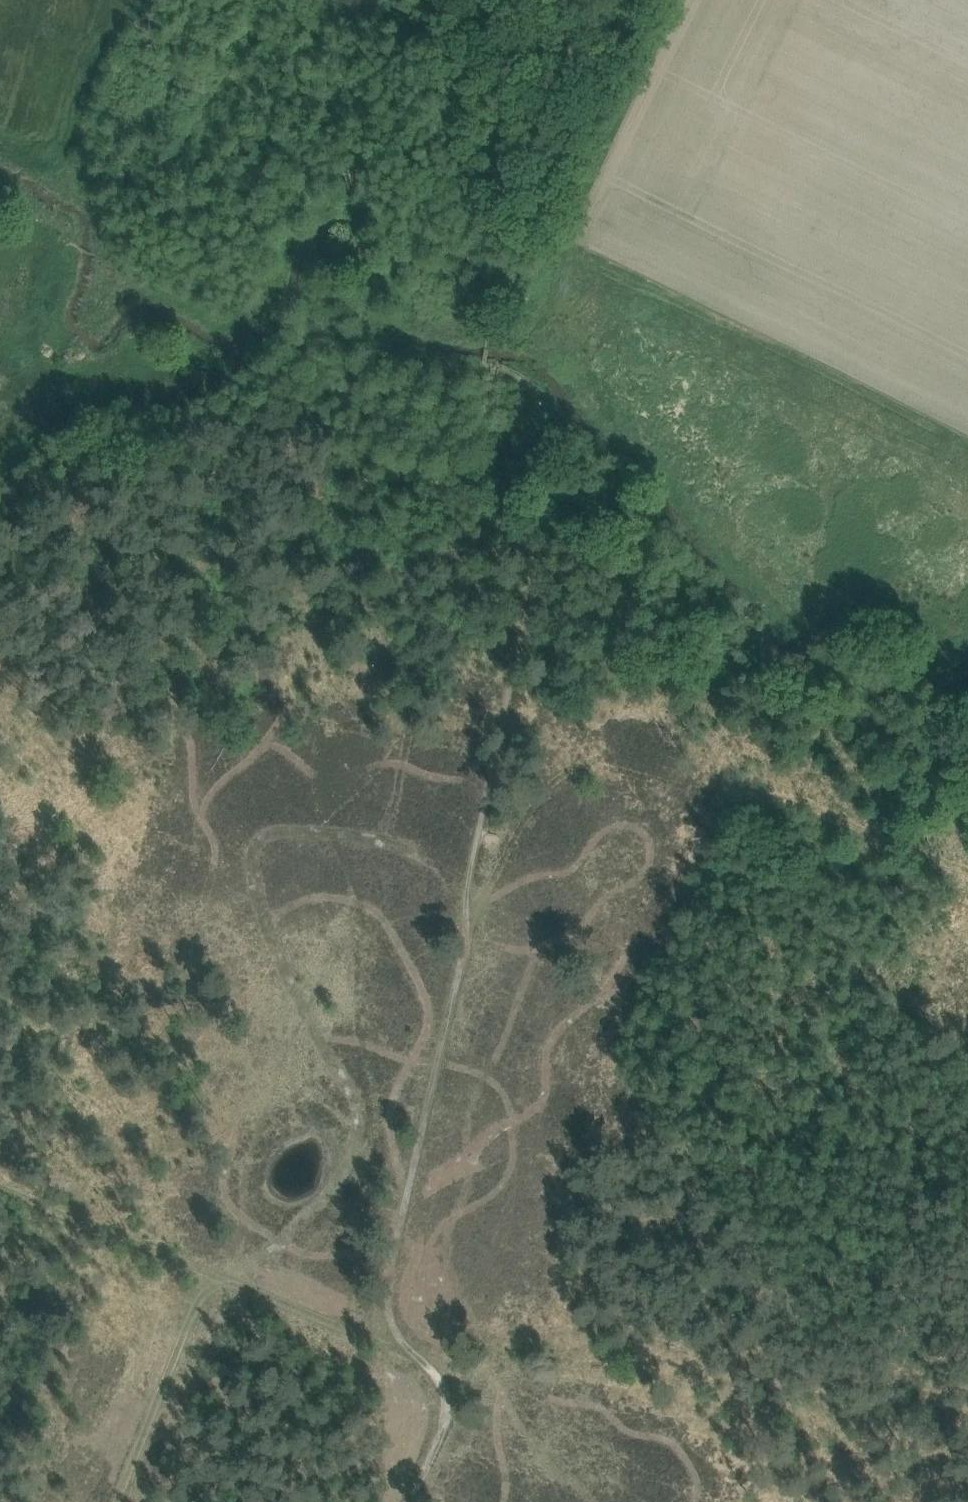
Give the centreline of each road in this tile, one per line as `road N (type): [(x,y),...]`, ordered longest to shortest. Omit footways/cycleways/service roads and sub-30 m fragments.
road 1 (track): [(427,1362),(249,1291),(213,1290),(192,1314),(116,1501)]
road 2 (track): [(249,1291),(0,1191)]

